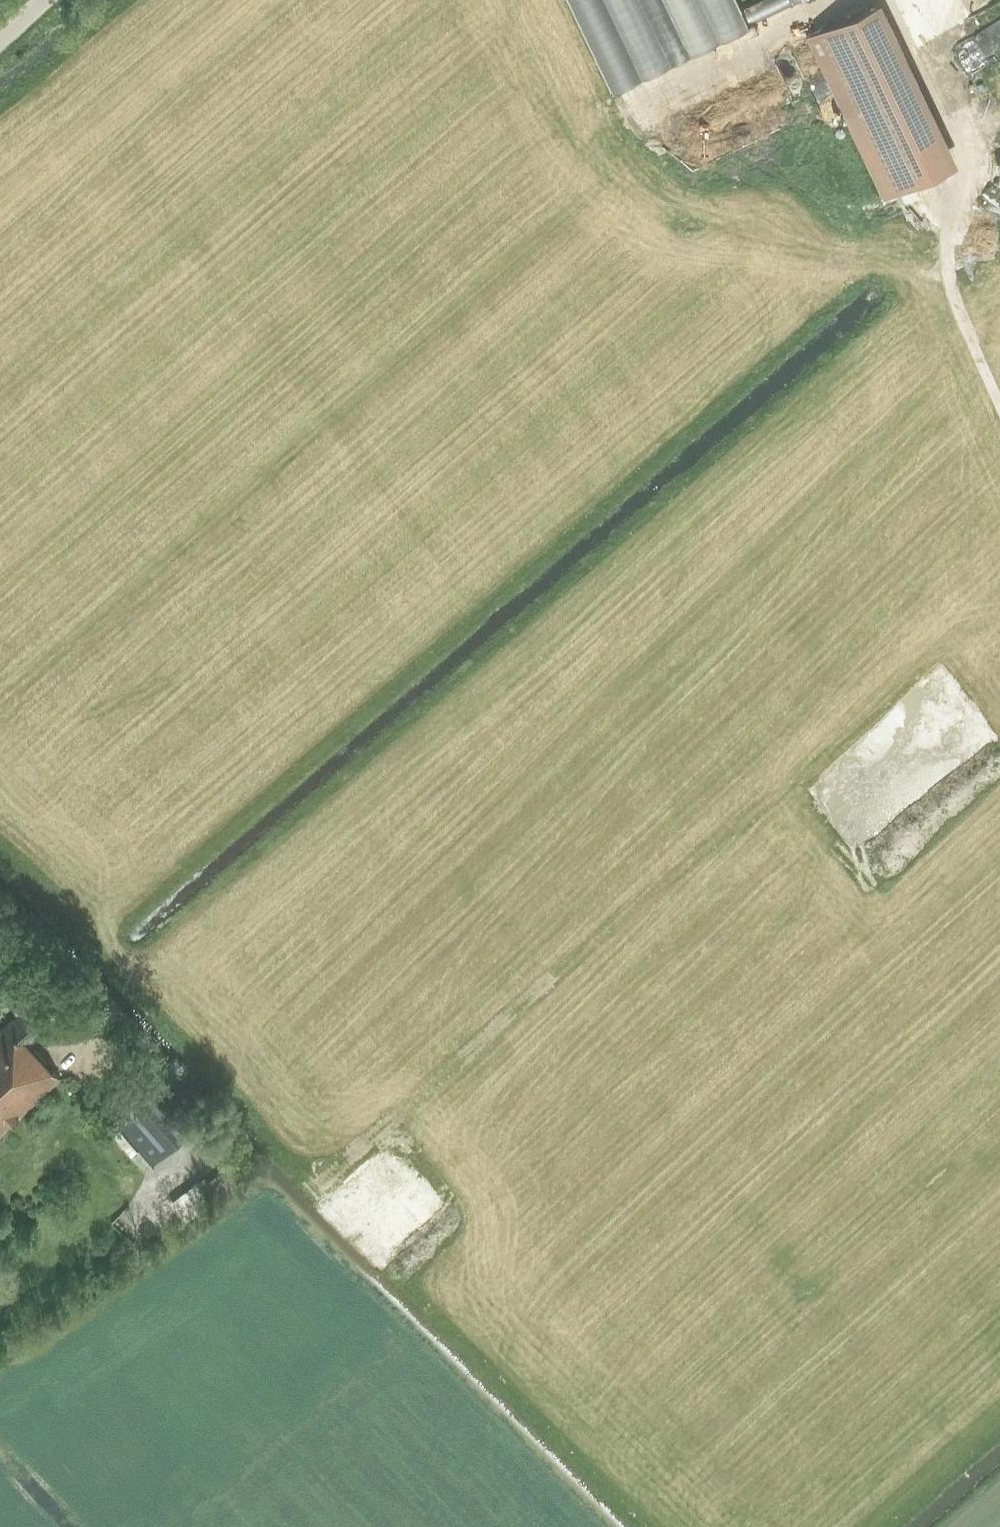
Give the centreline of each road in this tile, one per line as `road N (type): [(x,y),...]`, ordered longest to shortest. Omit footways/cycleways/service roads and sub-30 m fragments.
road 1 (track): [(908,0),(976,154),(950,270),(999,403)]

